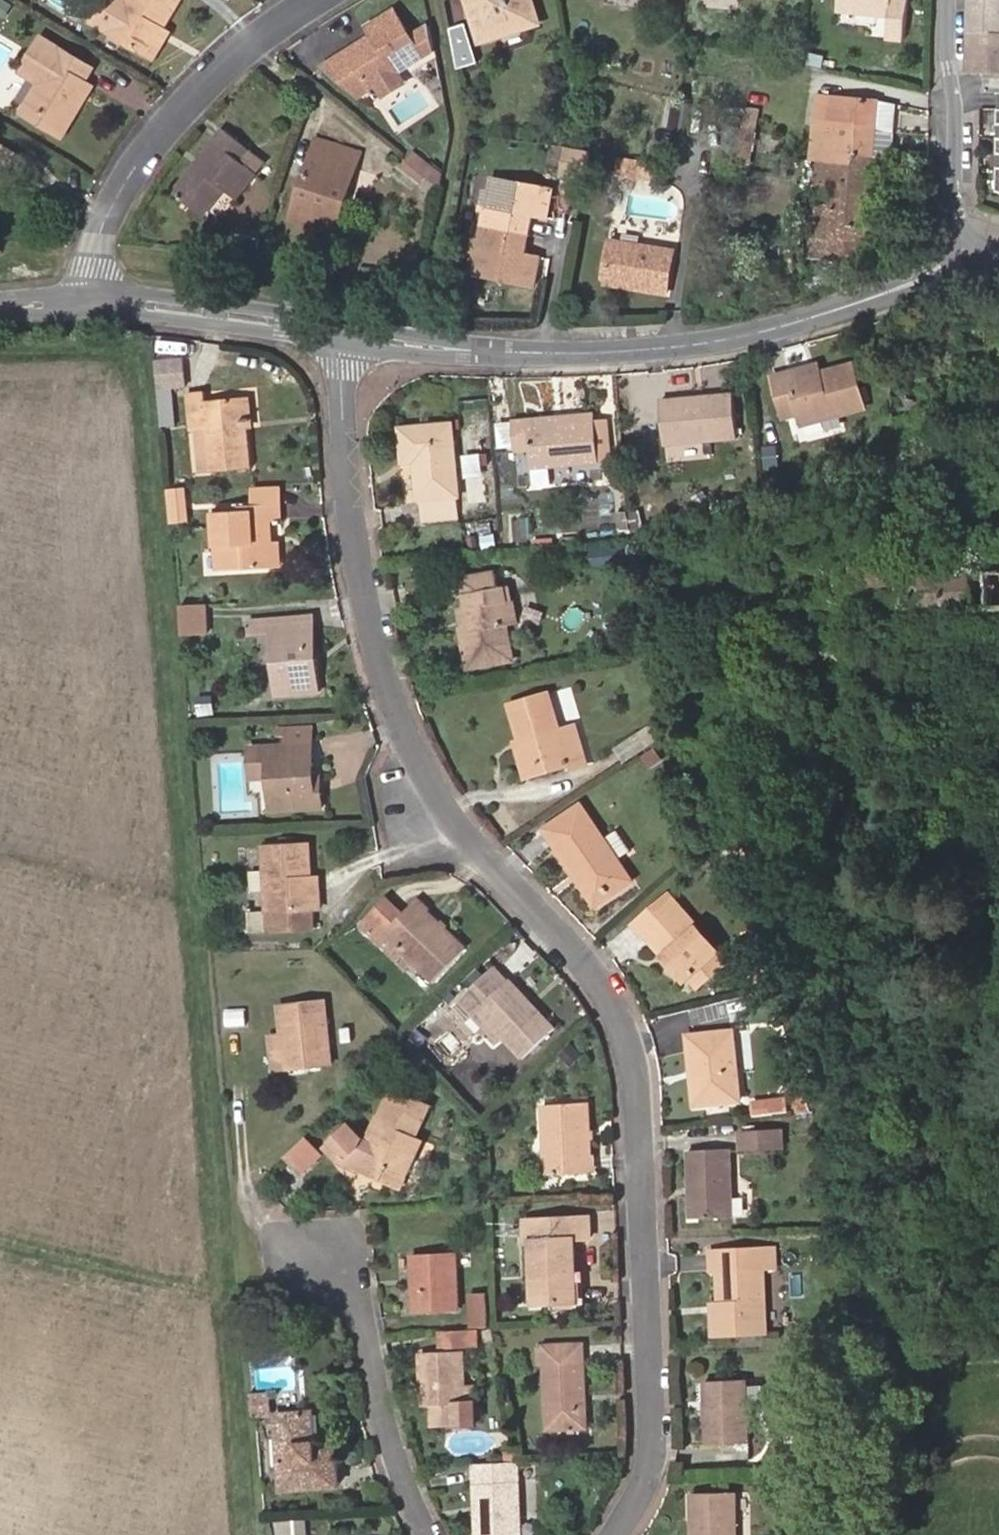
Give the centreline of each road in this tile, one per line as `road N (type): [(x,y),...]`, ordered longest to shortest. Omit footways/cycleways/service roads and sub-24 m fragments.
road 1 (residential): [(628,1534),(648,1506),(659,1434),(636,1047),(593,961),(460,807),(389,665),(348,518),(337,333)]
road 2 (tertiary): [(969,260),(816,317),(689,349),(485,351),(337,333)]
road 3 (residential): [(94,302),(98,237),(150,147),(209,78),(312,0)]
road 4 (residential): [(432,1534),(381,1389),(362,1298),(324,1259)]
road 5 (residential): [(949,0),(955,200),(969,260)]
road 6 (tertiary): [(337,333),(242,313),(94,302)]

